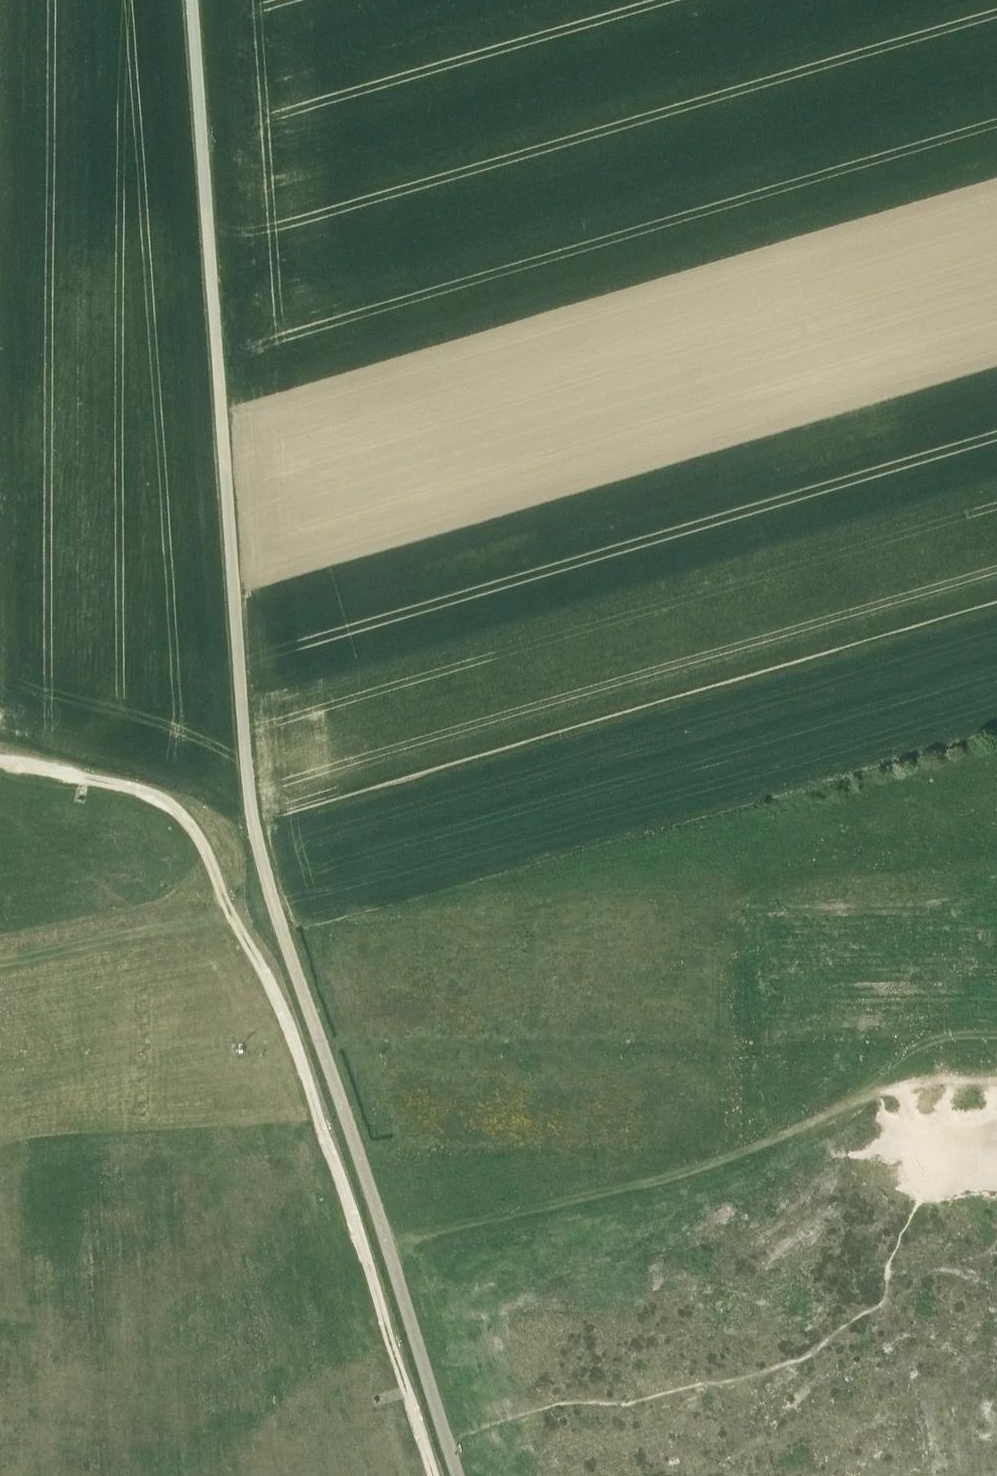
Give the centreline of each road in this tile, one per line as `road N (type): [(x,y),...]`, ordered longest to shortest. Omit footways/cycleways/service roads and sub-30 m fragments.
road 1 (unclassified): [(458,1475),(256,841),(192,0)]
road 2 (track): [(387,1253),(665,1180),(848,1107),(939,1044),(996,1042)]

